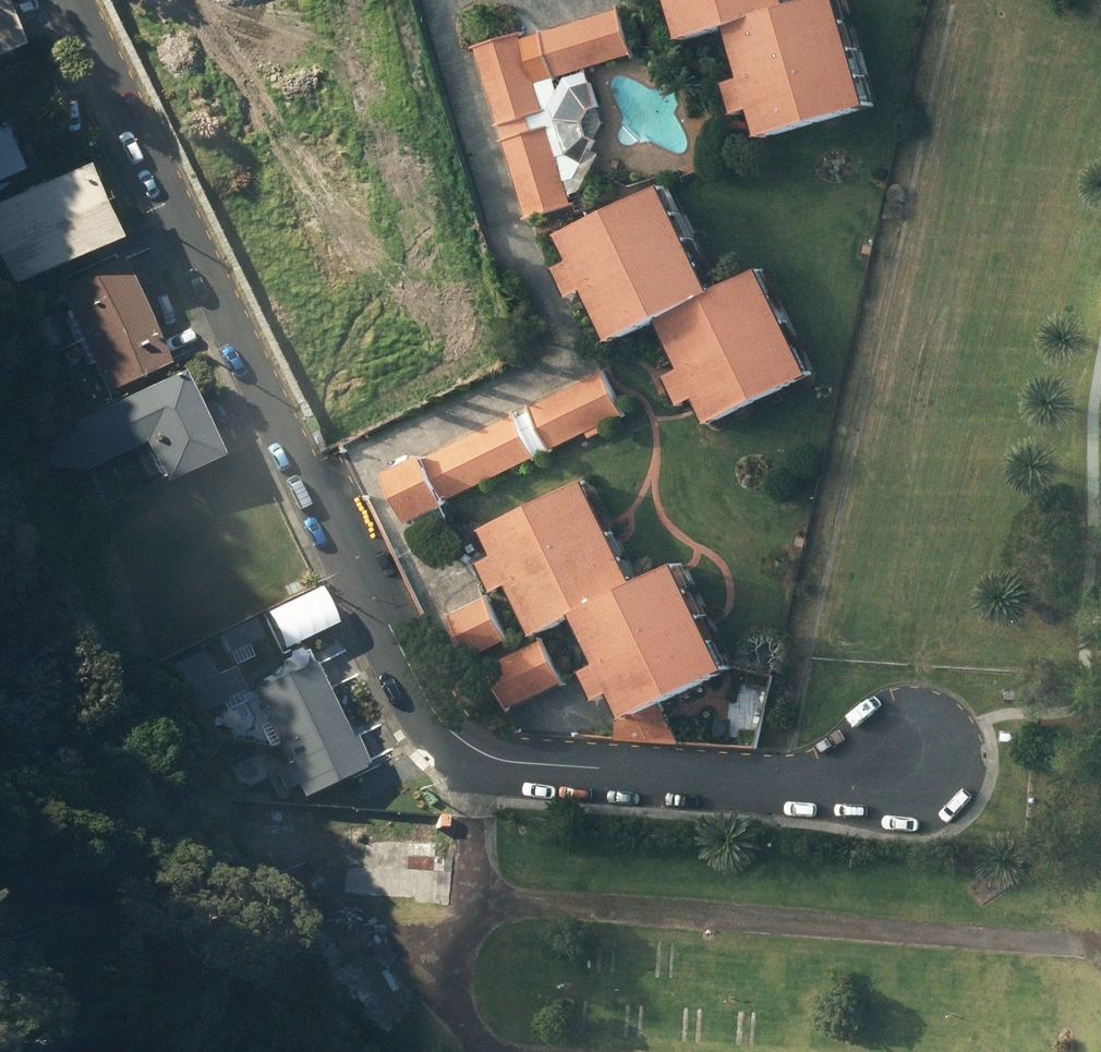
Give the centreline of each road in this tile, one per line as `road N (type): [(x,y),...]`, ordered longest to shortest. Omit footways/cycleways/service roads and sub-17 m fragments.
road 1 (residential): [(70,0),(273,419),(448,730),(515,765),(771,782),(835,779),(912,763)]
road 2 (track): [(1064,948),(468,896)]
road 3 (track): [(469,747),(473,834),(463,953),(478,1032),(490,1051)]

